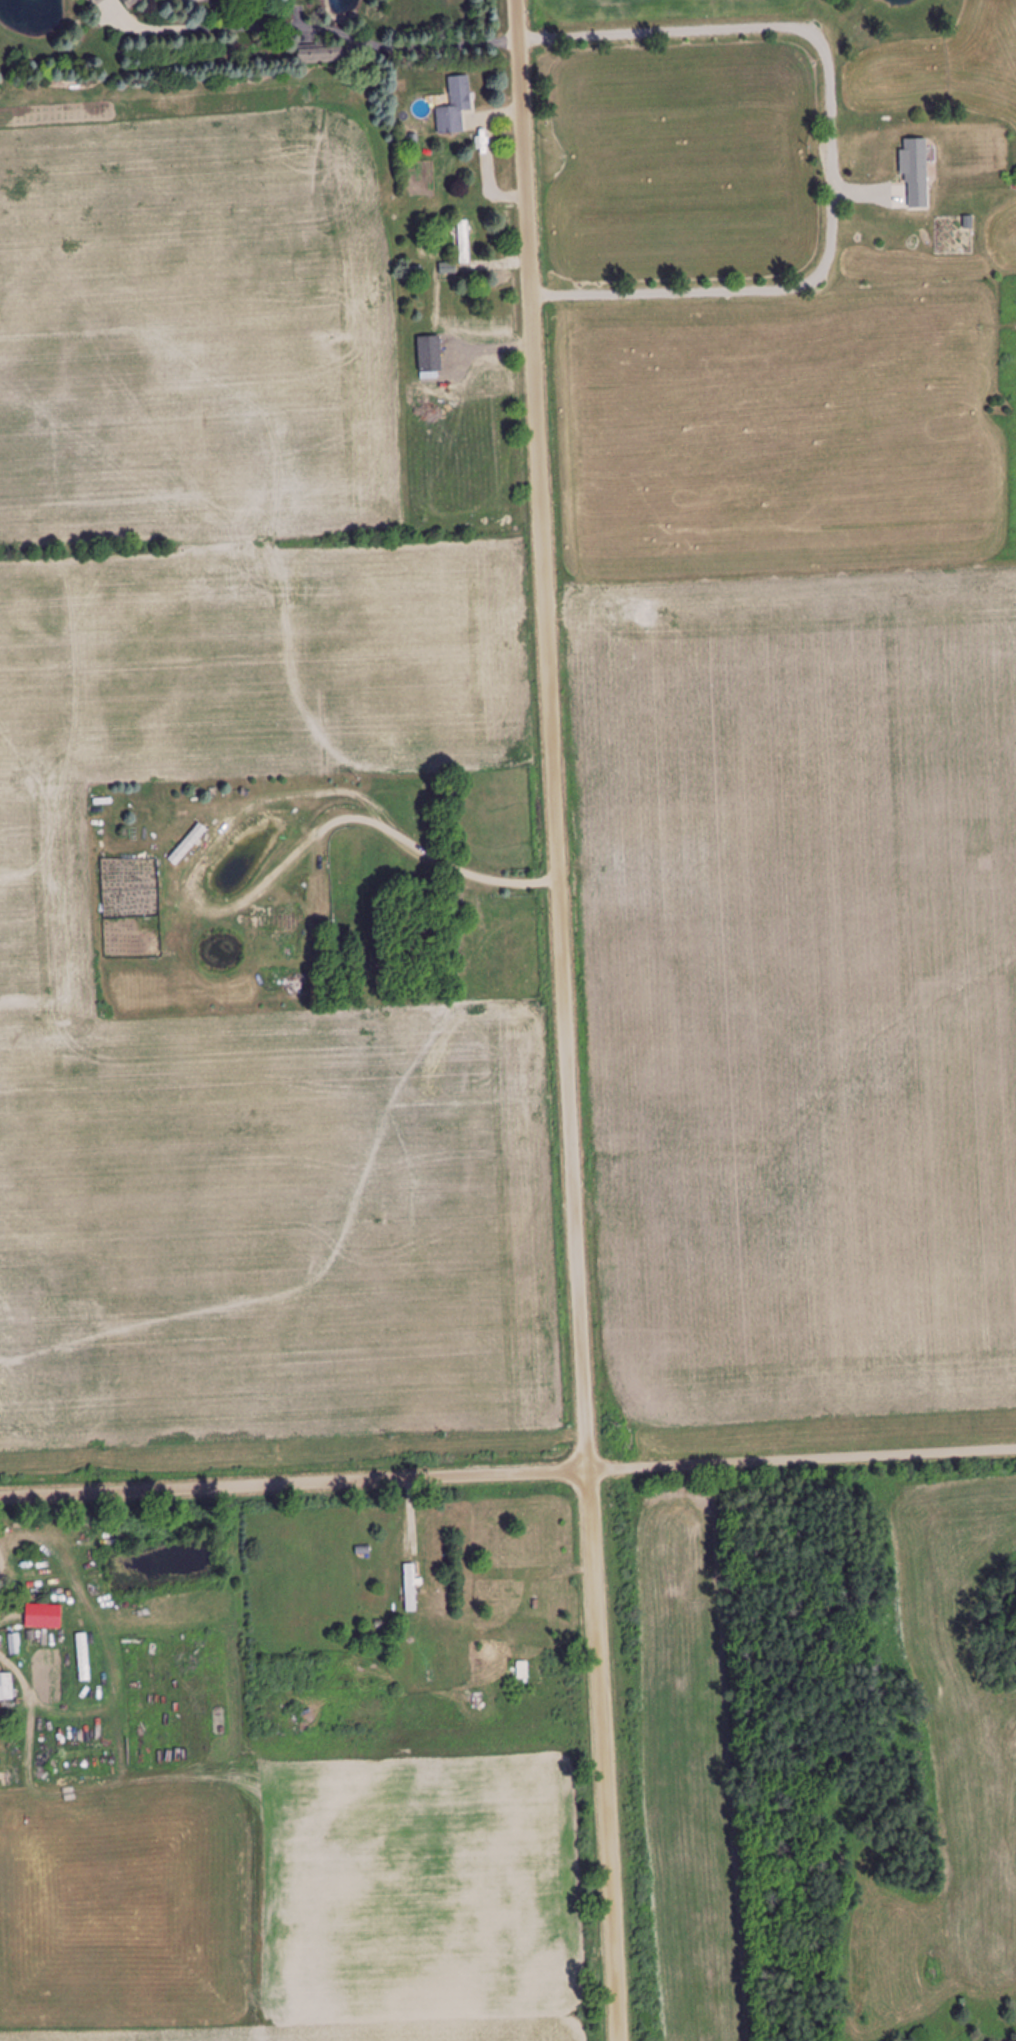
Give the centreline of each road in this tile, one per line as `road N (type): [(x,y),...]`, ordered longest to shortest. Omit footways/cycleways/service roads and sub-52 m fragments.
road 1 (residential): [(610,2040),(509,0)]
road 2 (residential): [(0,1500),(1015,1451)]

